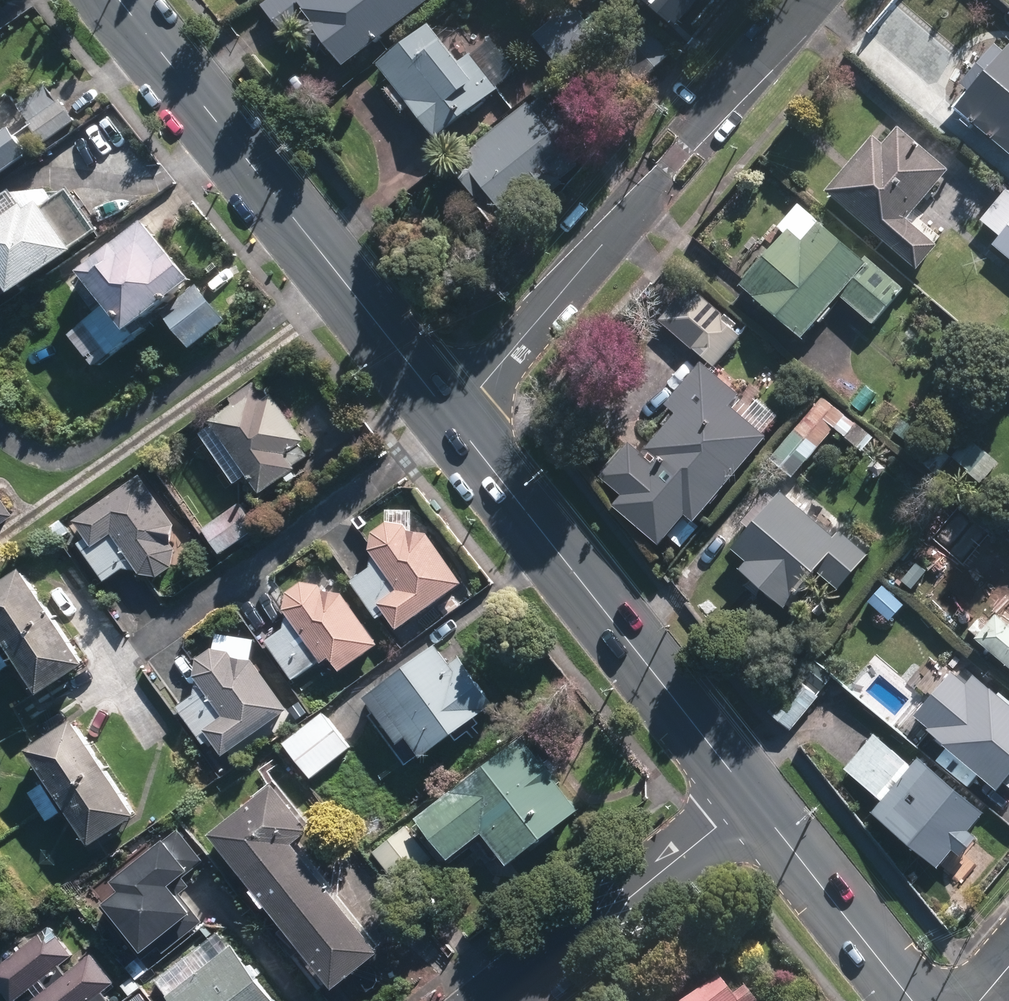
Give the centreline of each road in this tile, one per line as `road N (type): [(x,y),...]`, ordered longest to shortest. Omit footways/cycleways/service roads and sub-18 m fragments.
road 1 (tertiary): [(449,414),(480,390),(810,0)]
road 2 (secondary): [(122,0),(449,414)]
road 3 (secondary): [(449,414),(753,799)]
road 4 (residential): [(753,799),(499,1000)]
road 5 (secondary): [(753,799),(913,1000)]

